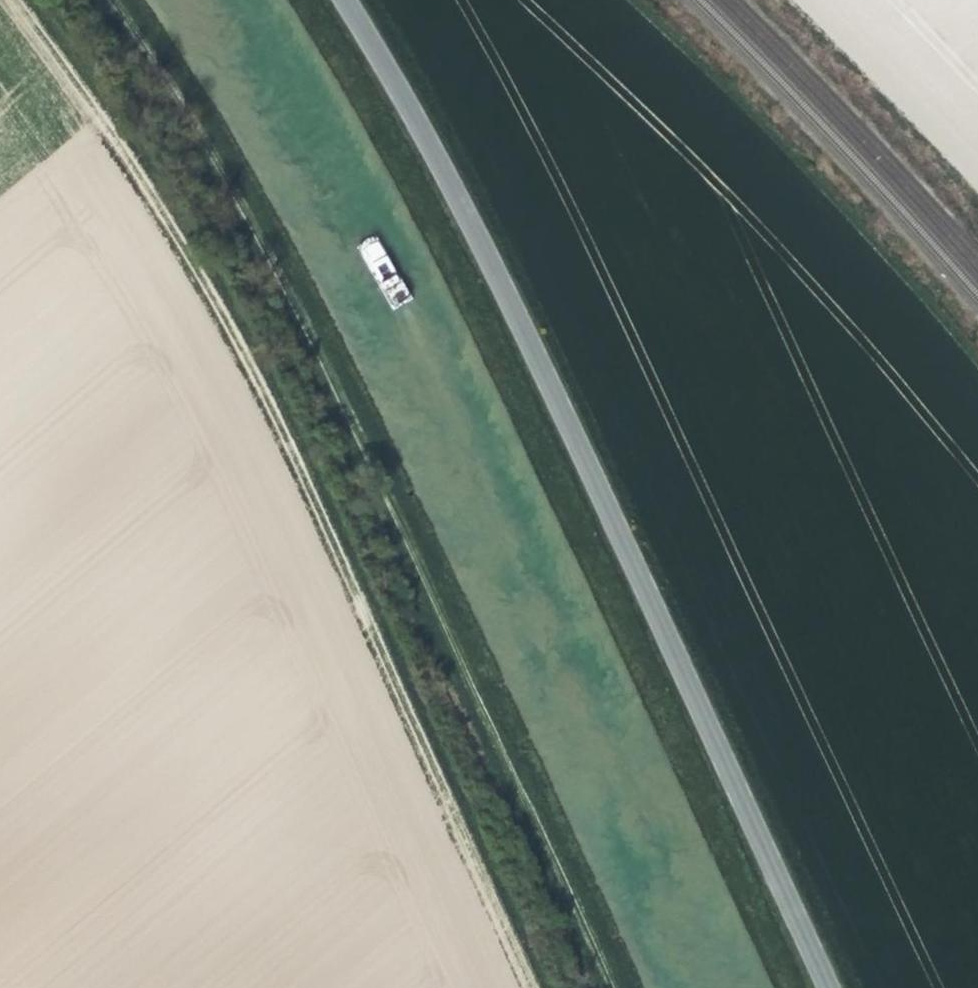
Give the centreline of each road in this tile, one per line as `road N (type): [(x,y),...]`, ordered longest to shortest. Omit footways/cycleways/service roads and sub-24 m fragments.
road 1 (track): [(534,987),(256,378),(119,143),(9,0)]
road 2 (track): [(116,0),(170,66),(423,575),(611,987)]
road 3 (tertiary): [(827,987),(515,316),(343,0)]
road 4 (track): [(808,0),(977,174)]

